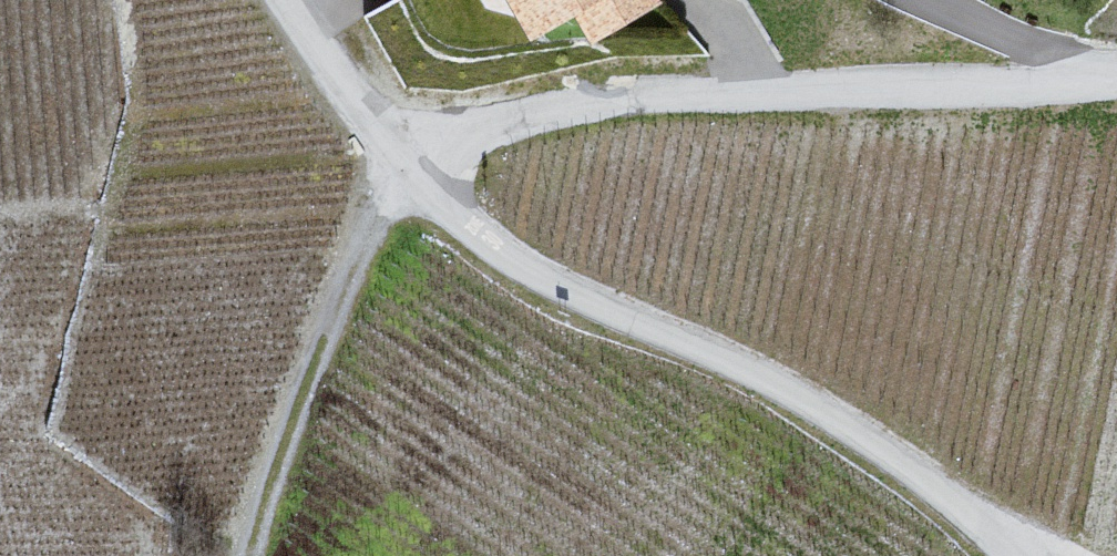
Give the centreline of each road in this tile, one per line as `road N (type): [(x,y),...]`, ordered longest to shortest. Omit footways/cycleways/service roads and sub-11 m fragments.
road 1 (unclassified): [(1009,555),(997,535),(782,394),(567,306),(406,176)]
road 2 (residential): [(406,176),(560,106),(1095,86)]
road 3 (track): [(242,555),(406,176)]
road 4 (unclassified): [(406,176),(317,74),(271,0)]
road 5 (residential): [(1095,86),(910,0)]

